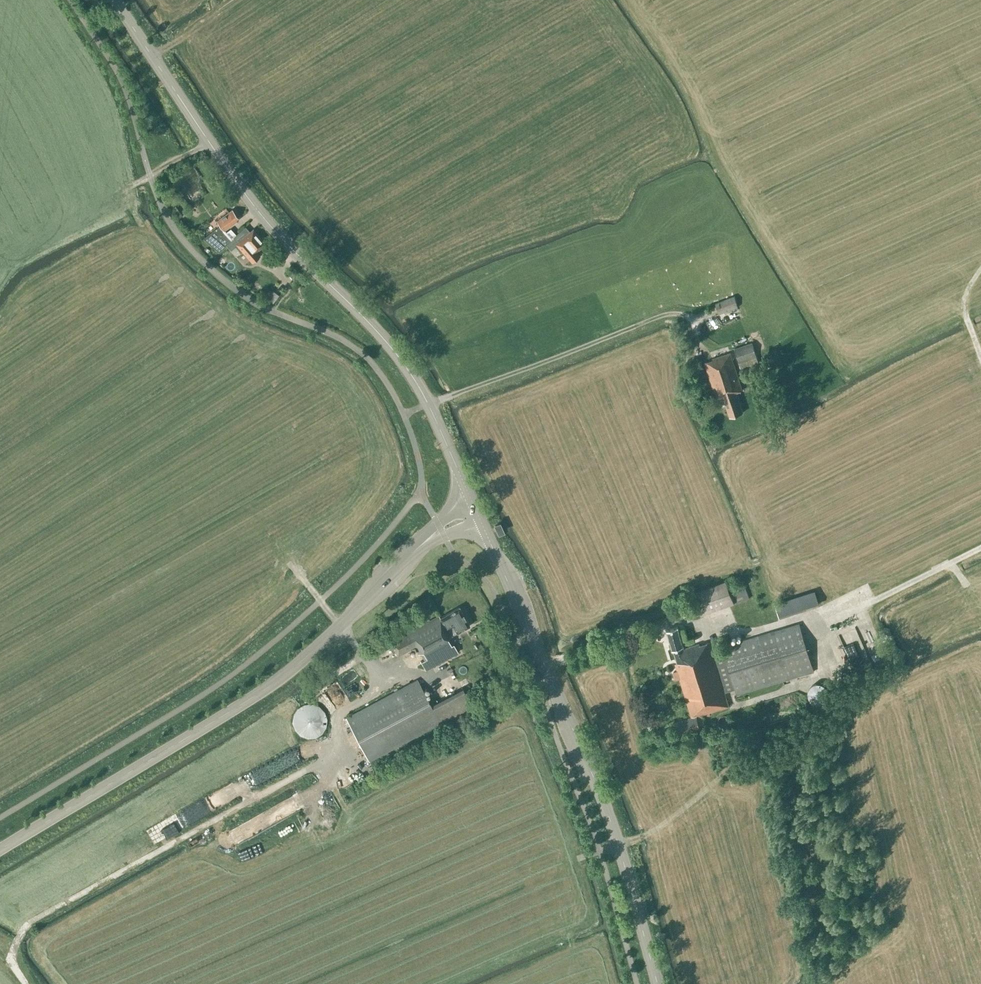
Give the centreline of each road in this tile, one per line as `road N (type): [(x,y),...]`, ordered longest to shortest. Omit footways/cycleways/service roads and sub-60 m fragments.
road 1 (secondary): [(470,499),(409,371),(256,208),(114,0)]
road 2 (secondary): [(0,850),(277,680),(413,553)]
road 3 (secondary): [(657,983),(608,813),(482,525)]
road 4 (track): [(317,766),(36,918),(13,950),(25,983)]

